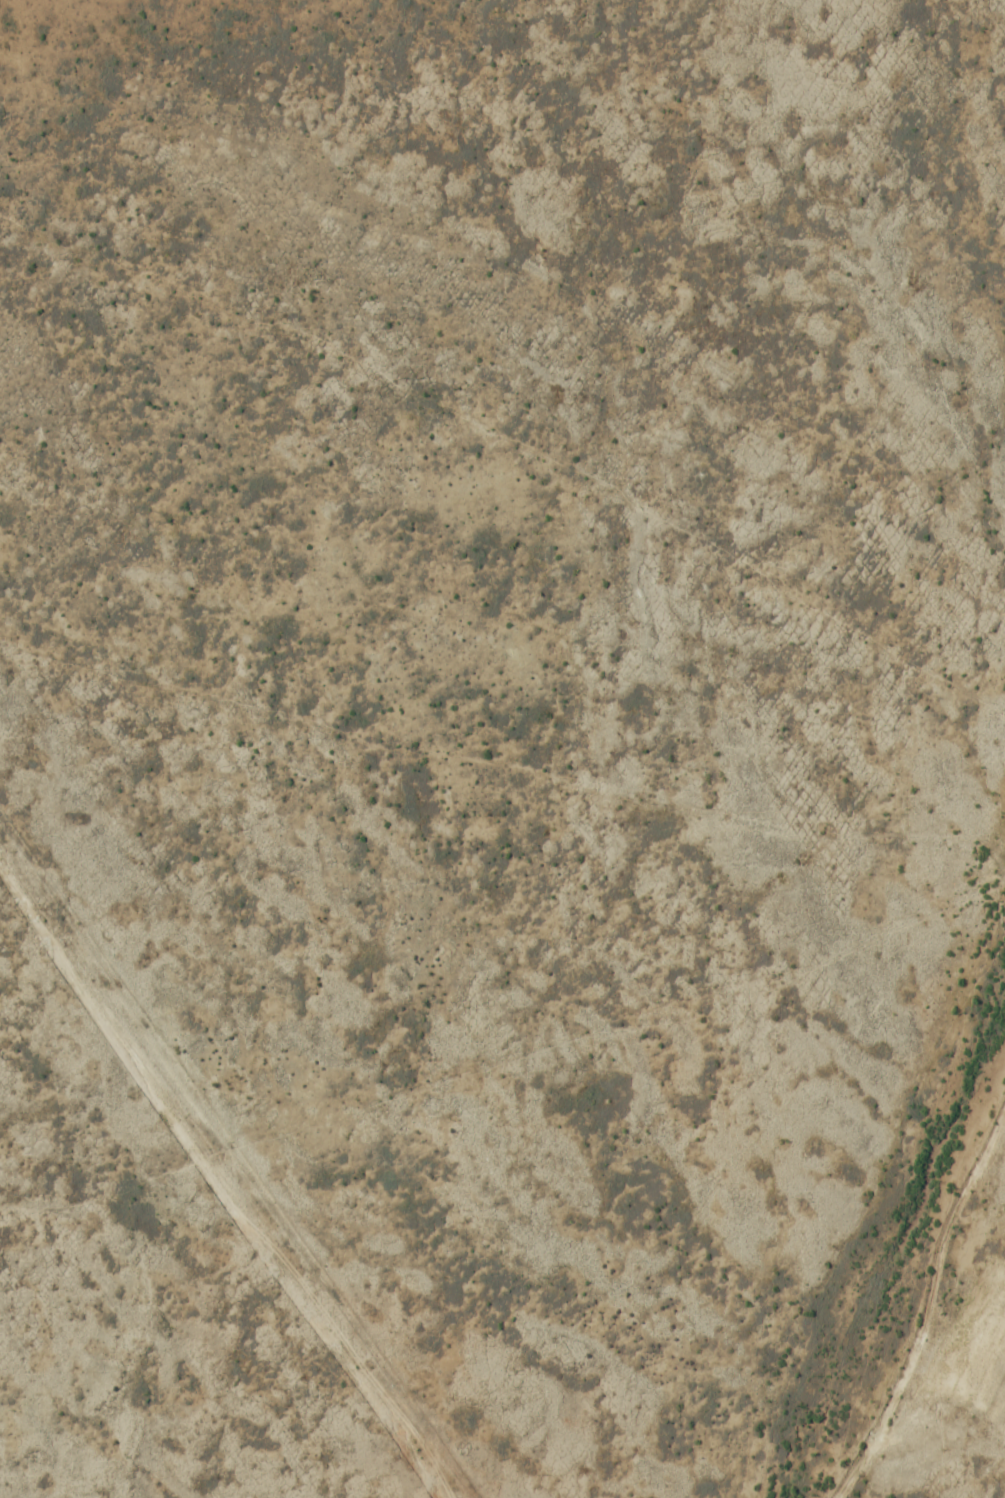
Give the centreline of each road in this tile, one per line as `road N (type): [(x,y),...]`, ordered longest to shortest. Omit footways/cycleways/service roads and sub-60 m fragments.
road 1 (residential): [(439,1497),(0,855)]
road 2 (residential): [(838,1497),(907,1376),(929,1324),(944,1234),(1004,1110)]

